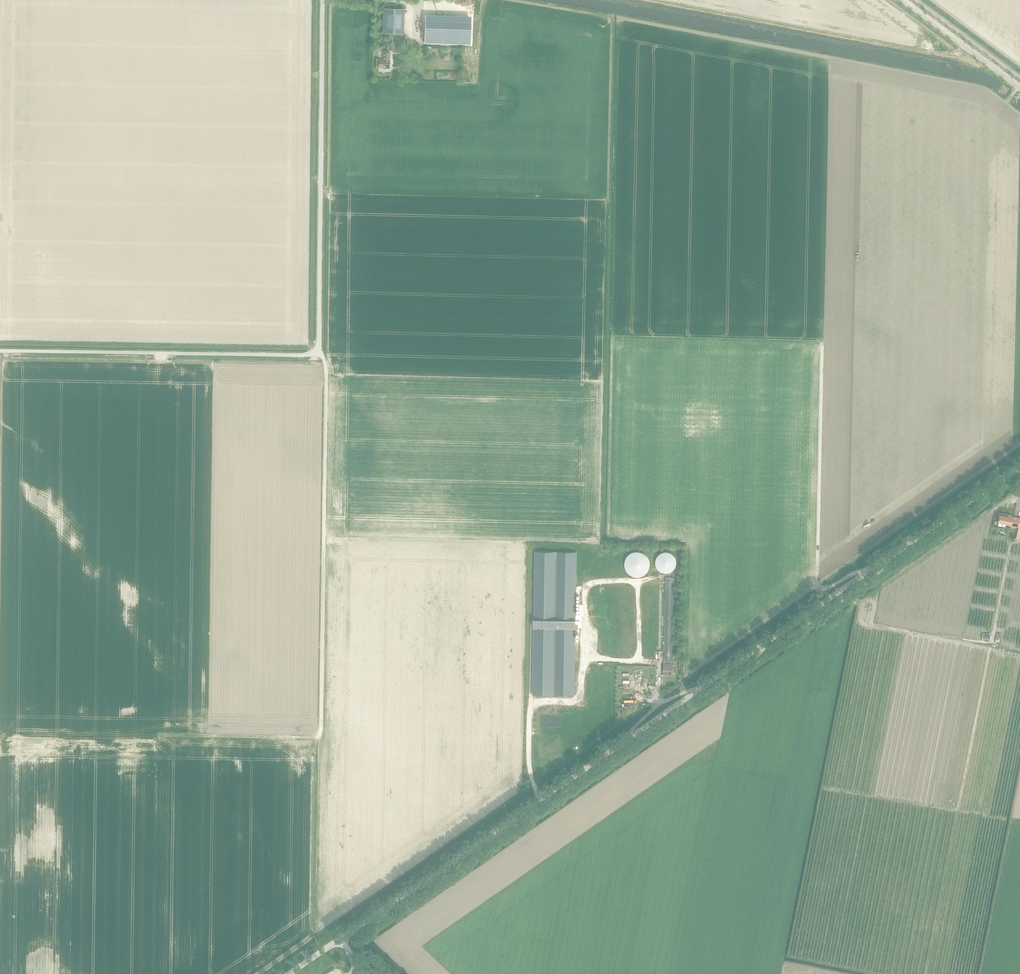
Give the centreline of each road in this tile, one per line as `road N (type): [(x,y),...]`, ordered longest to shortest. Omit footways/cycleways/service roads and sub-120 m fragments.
road 1 (unclassified): [(341,939),(1019,468)]
road 2 (unclassified): [(320,733),(326,369),(314,351)]
road 3 (track): [(983,53),(977,61),(633,0)]
road 4 (unclassified): [(314,351),(322,0)]
road 5 (track): [(875,568),(819,585),(824,322)]
road 6 (unclassified): [(314,351),(0,351)]
road 7 (track): [(314,936),(320,733)]
road 8 (secondary): [(1019,85),(907,0)]
road 9 (track): [(543,798),(529,770),(530,665)]

